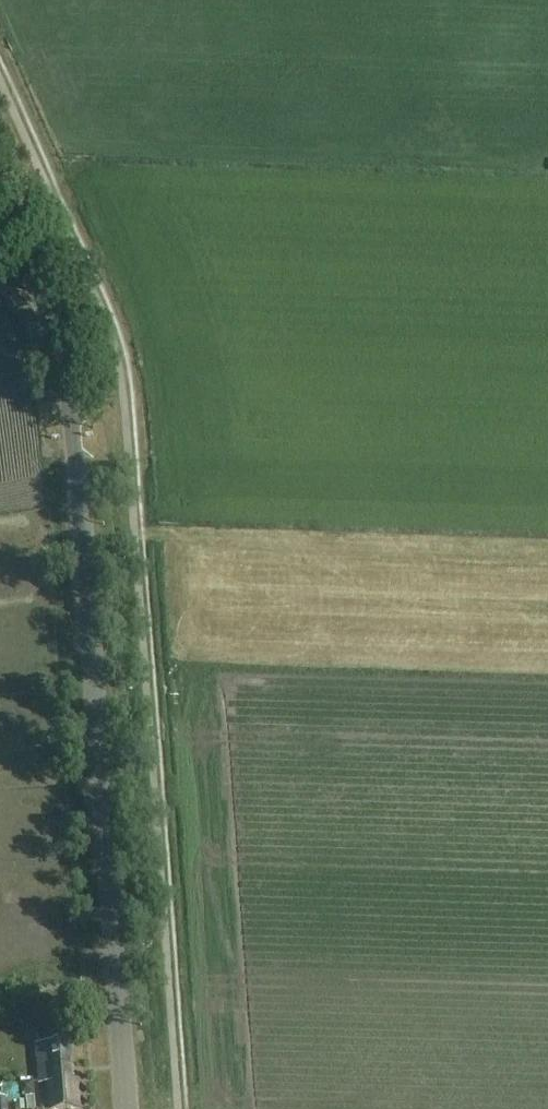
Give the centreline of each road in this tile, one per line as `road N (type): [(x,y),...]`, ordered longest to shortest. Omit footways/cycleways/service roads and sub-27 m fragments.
road 1 (unclassified): [(127,1108),(72,403),(50,312),(0,195)]

